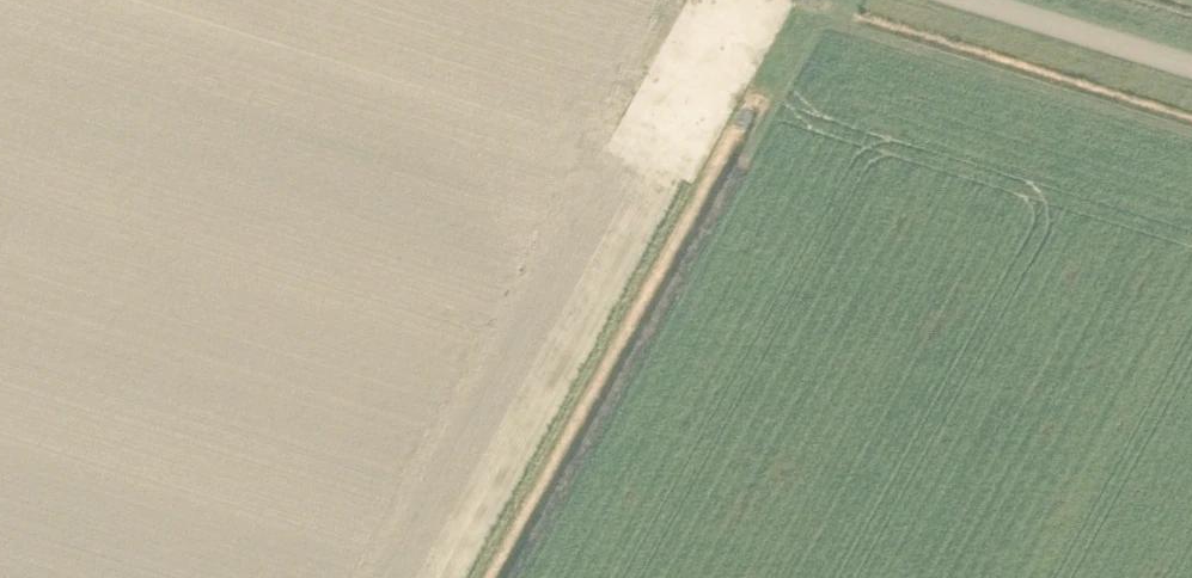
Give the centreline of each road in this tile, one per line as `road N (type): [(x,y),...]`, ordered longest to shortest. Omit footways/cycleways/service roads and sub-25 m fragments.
road 1 (unclassified): [(1191,68),(971,0)]

